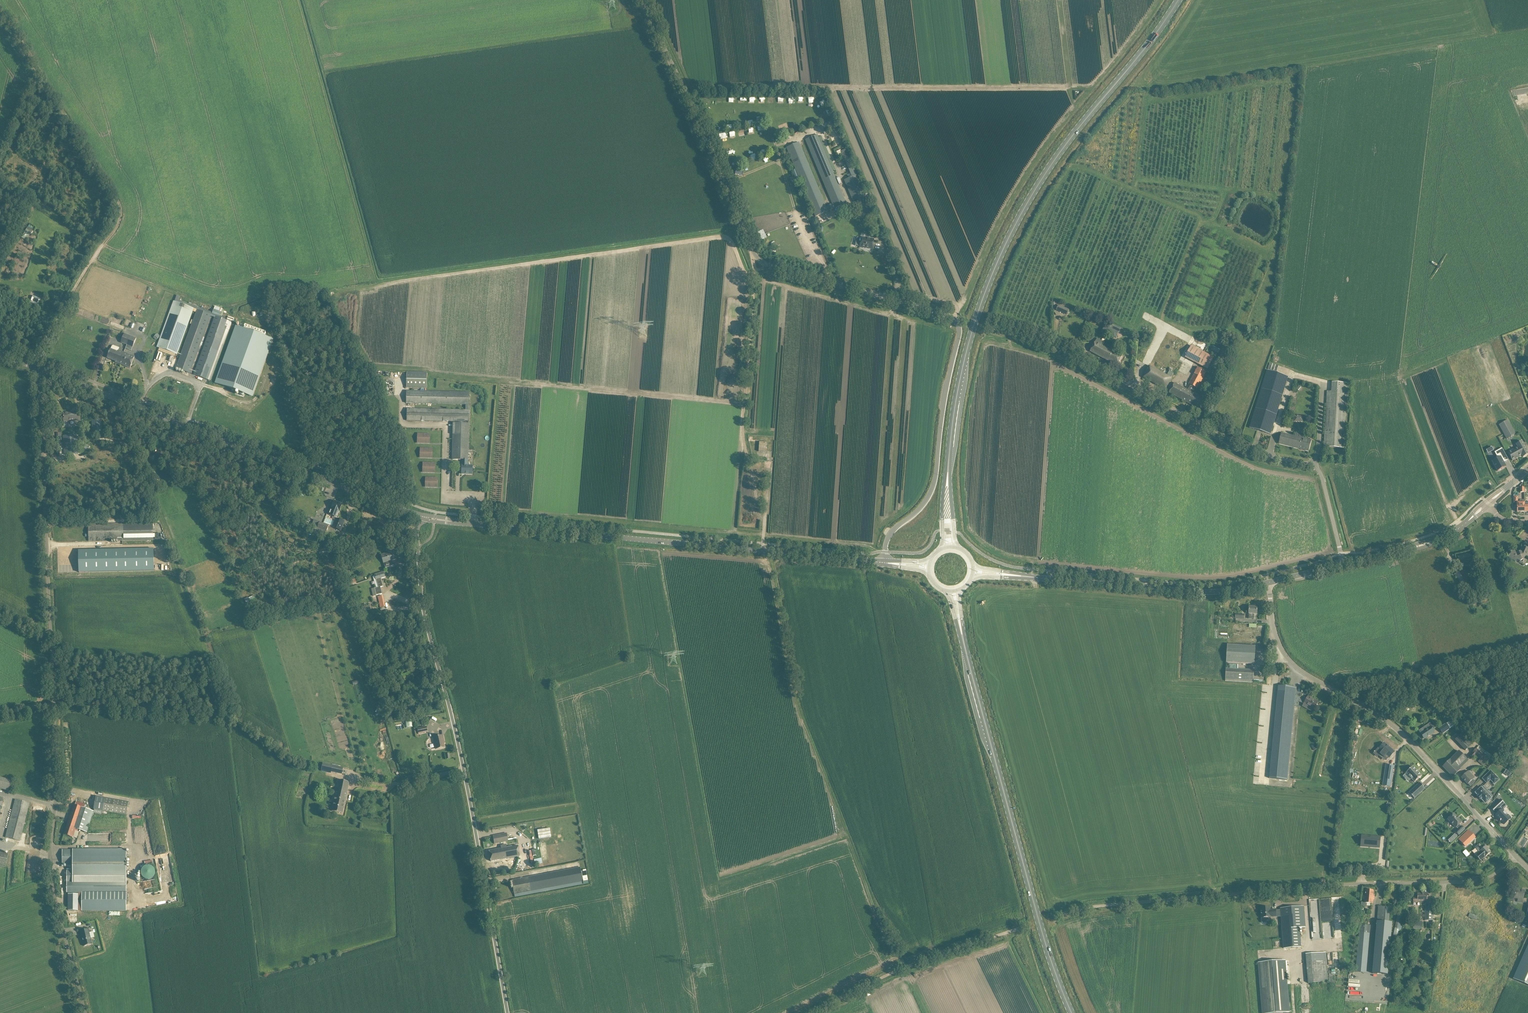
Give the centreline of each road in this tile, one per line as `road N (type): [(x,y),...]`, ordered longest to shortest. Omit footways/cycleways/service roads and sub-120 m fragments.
road 1 (unclassified): [(884,563),(891,532),(933,485),(958,325),(943,313),(761,262),(641,0)]
road 2 (unclassified): [(85,1012),(50,877),(57,776),(36,366)]
road 3 (secondary): [(1178,0),(1053,162),(1001,255),(962,368),(947,495)]
road 4 (track): [(928,1012),(872,902),(789,689),(767,551)]
road 5 (unclassified): [(1055,916),(1343,885),(1469,882),(1487,879),(1515,856)]
road 6 (unclassified): [(1344,565),(1323,480),(1310,465),(1238,445),(1063,350),(990,326)]
road 7 (tertiary): [(466,523),(884,563)]
road 8 (track): [(0,19),(121,211),(36,366)]
road 9 (secondary): [(1071,1012),(961,631)]
road 10 (unclassified): [(1515,856),(1390,724),(1294,668),(1276,637),(1268,582)]
road 11 (tertiary): [(314,475),(36,366)]
road 12 (track): [(209,645),(114,397)]
road 13 (track): [(760,511),(744,436),(757,278),(752,249)]
road 14 (unclassified): [(464,769),(421,595),(419,516)]
road 15 (tertiary): [(1012,575),(1209,592),(1268,582)]
road 16 (unclassified): [(507,1012),(464,769)]
road 17 (unclassified): [(812,1012),(907,967),(1023,927)]

